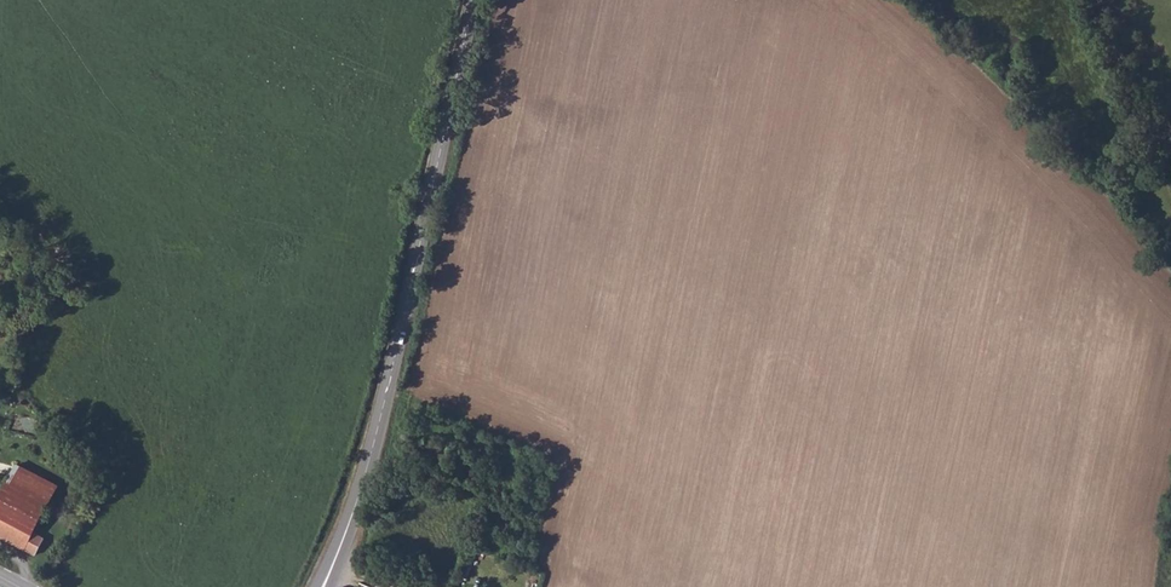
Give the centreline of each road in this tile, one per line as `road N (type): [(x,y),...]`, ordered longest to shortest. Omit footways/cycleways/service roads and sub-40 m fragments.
road 1 (tertiary): [(322,586),(394,380),(478,0)]
road 2 (track): [(1095,0),(1170,146)]

